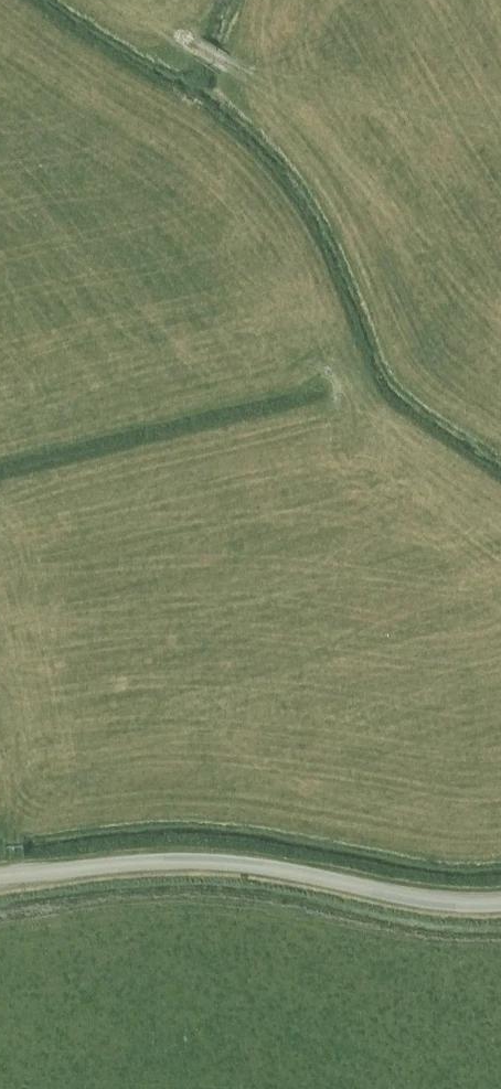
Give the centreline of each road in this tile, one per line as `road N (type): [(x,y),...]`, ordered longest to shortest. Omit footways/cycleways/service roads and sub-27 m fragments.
road 1 (unclassified): [(0,876),(241,863),(447,904),(500,899)]

